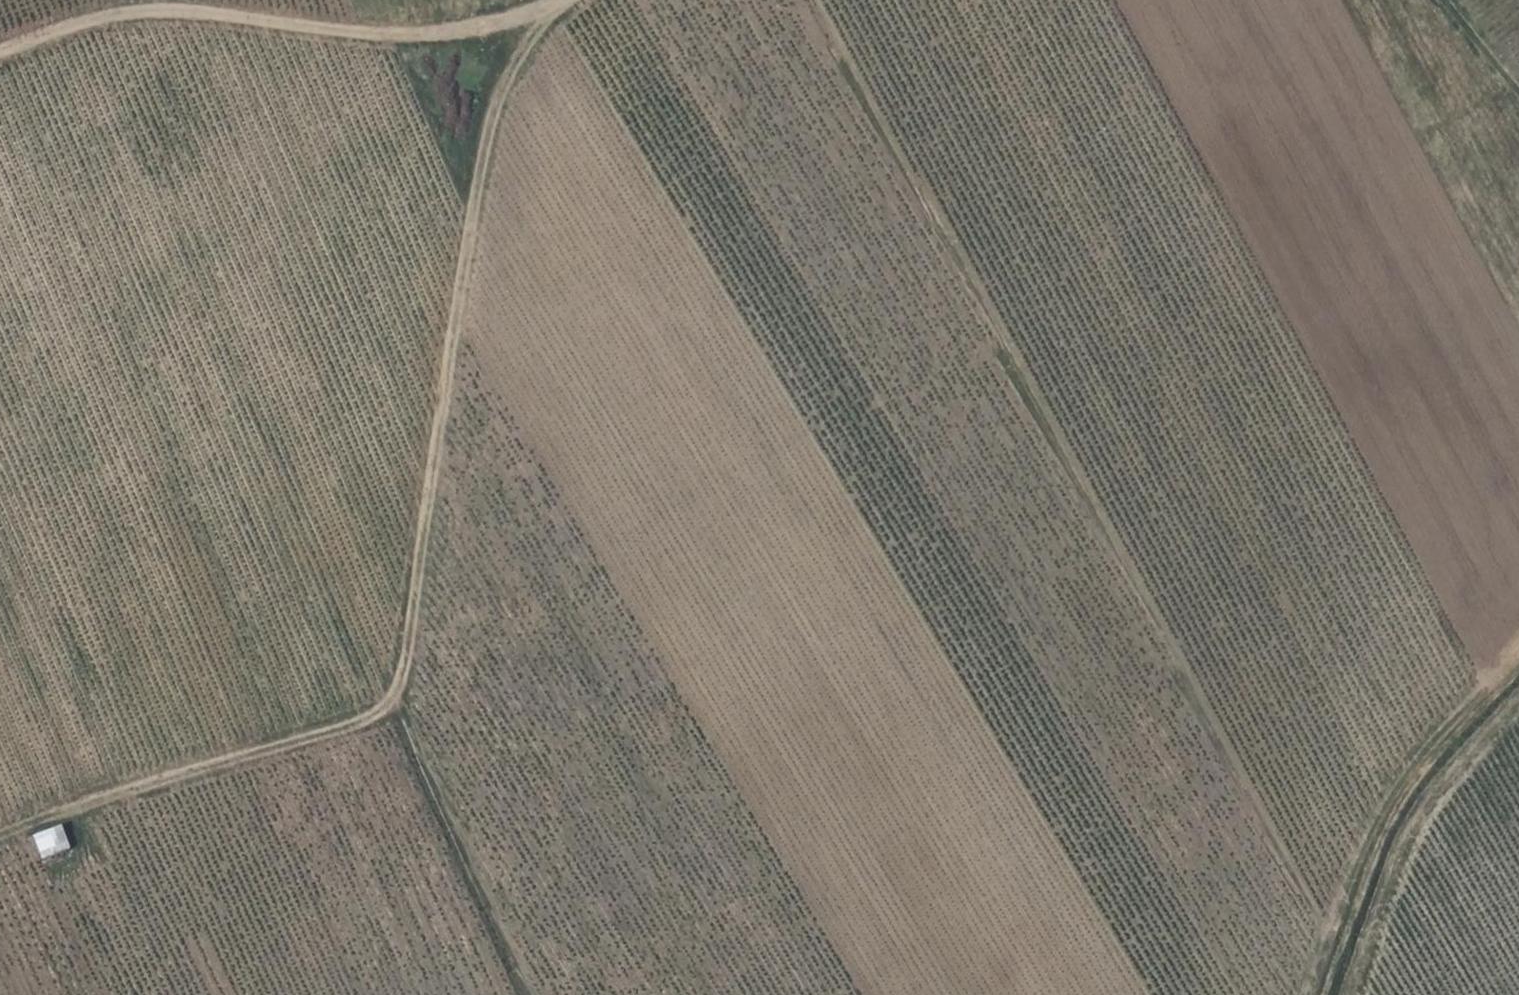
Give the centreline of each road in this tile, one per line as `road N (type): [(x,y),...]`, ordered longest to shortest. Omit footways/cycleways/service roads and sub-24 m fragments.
road 1 (track): [(0,48),(117,10),(371,31),(442,32),(543,16)]
road 2 (track): [(1303,994),(1335,891),(1378,803),(1518,642)]

